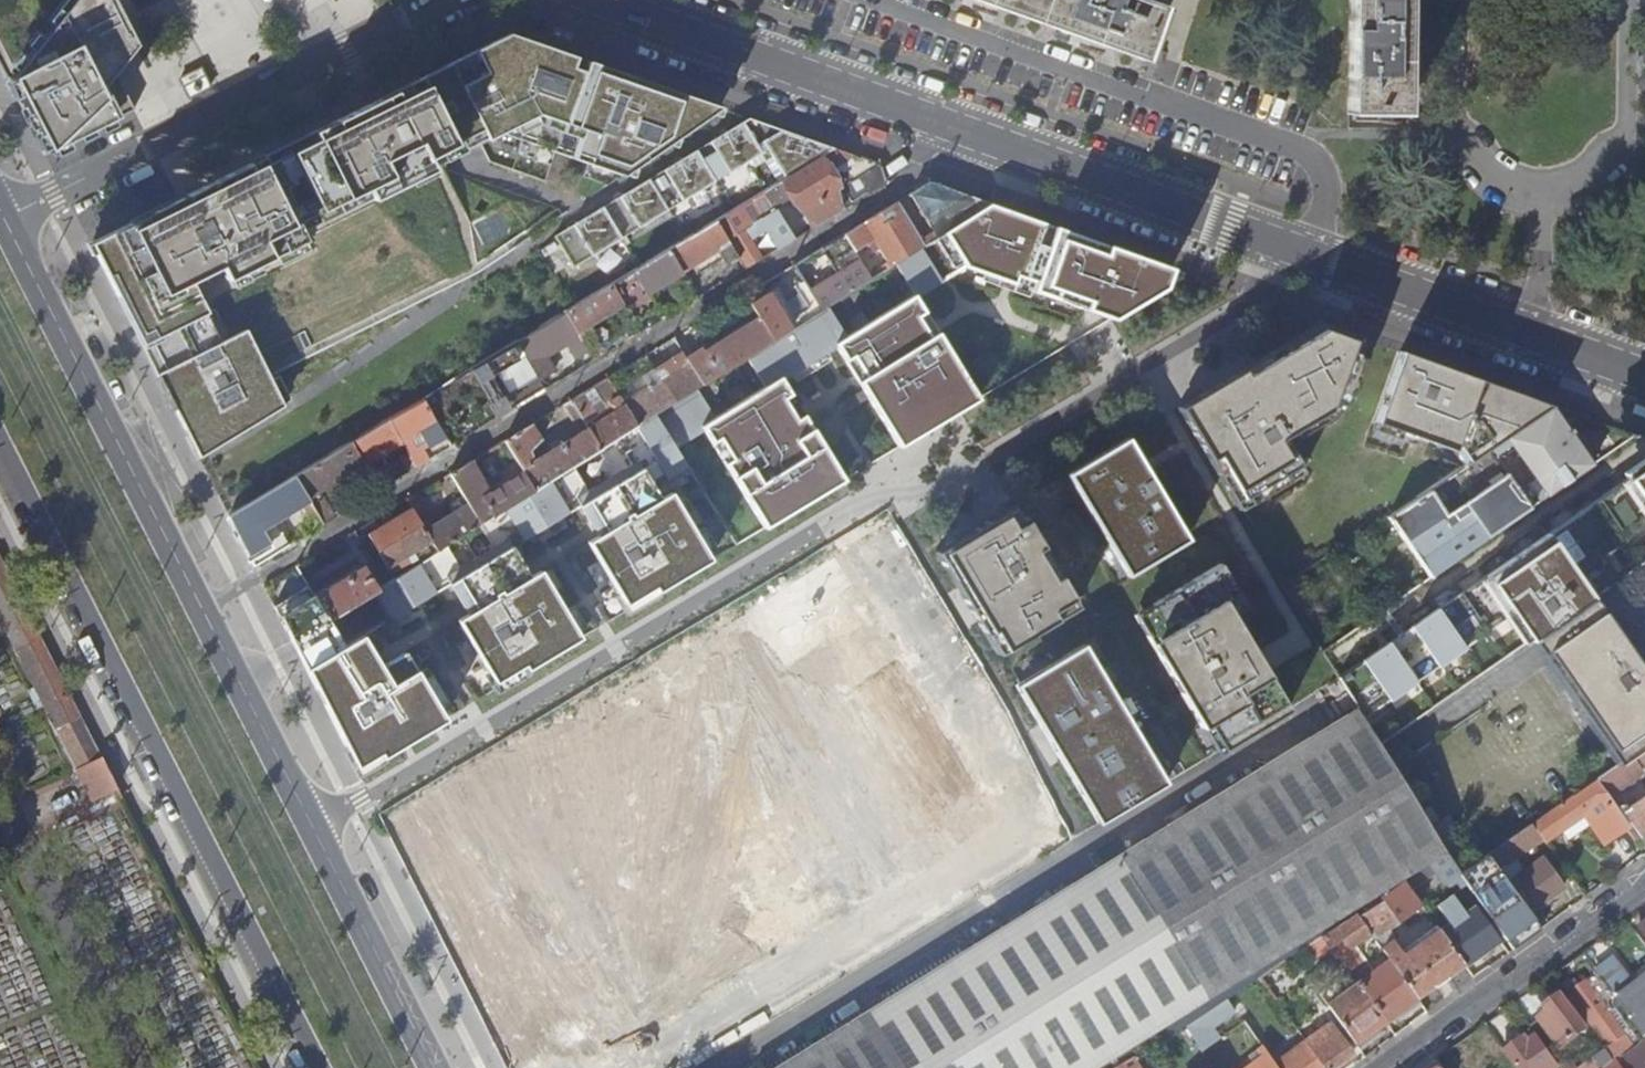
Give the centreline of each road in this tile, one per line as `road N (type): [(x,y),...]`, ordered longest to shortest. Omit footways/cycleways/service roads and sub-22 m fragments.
road 1 (residential): [(1308,276),(950,489),(865,499),(310,820)]
road 2 (residential): [(566,0),(1308,276)]
road 3 (primary): [(0,442),(321,1067)]
road 4 (primary): [(310,820),(2,218)]
road 5 (residential): [(1308,276),(1644,392)]
road 6 (residential): [(320,60),(2,218)]
road 7 (residential): [(1384,1067),(1644,879)]
road 8 (primary): [(434,1067),(310,820)]
road 9 (residential): [(439,0),(320,60)]

